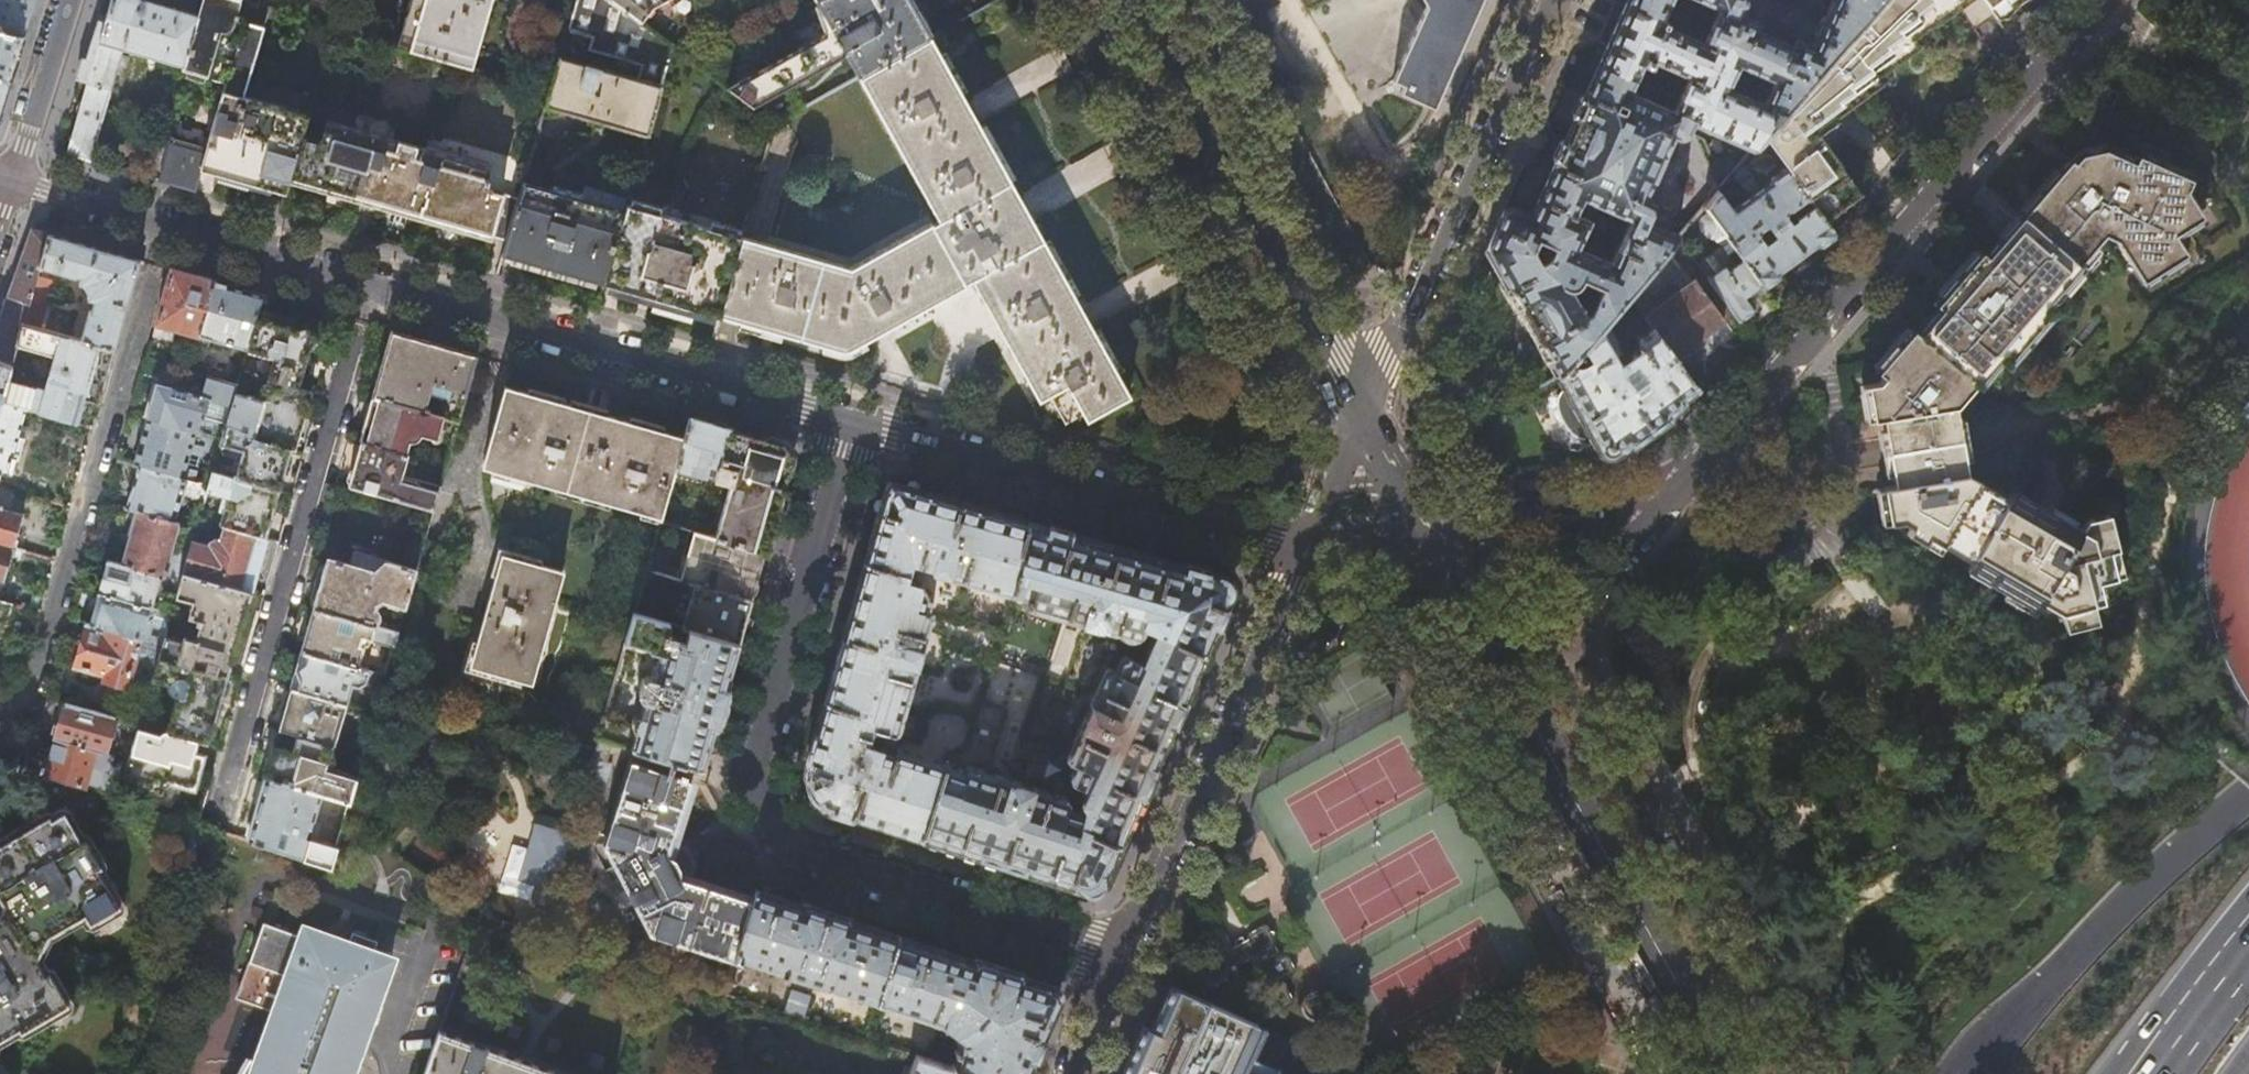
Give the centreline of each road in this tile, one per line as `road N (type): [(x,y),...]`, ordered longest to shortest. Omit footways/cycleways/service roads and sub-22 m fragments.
road 1 (residential): [(1130,960),(796,852),(755,776),(855,423)]
road 2 (residential): [(1668,487),(2101,0)]
road 3 (residential): [(367,284),(216,825)]
road 4 (residential): [(0,709),(29,695),(168,228)]
road 5 (residential): [(855,423),(367,284)]
road 6 (tertiary): [(1368,423),(1134,0)]
road 7 (residential): [(1306,552),(855,423)]
road 8 (tertiary): [(1726,1073),(1500,663)]
road 9 (residential): [(1556,0),(1368,423)]
road 10 (residential): [(1306,552),(1130,960)]
road 11 (trunk): [(2248,787),(1959,1073)]
road 12 (residential): [(1500,663),(1561,624),(1668,487)]
road 13 (residential): [(1425,526),(1668,487)]
road 14 (residential): [(367,284),(168,228)]
road 15 (trunk): [(2248,944),(2141,1028),(2105,1073)]
road 16 (residential): [(13,184),(69,0)]
road 17 (residential): [(1462,594),(1306,552)]
road 18 (residential): [(168,228),(13,184)]
road 19 (trunk): [(2248,951),(2161,1073)]
road 20 (residential): [(1368,423),(1306,552)]
road 21 (residential): [(1130,960),(1078,1073)]

